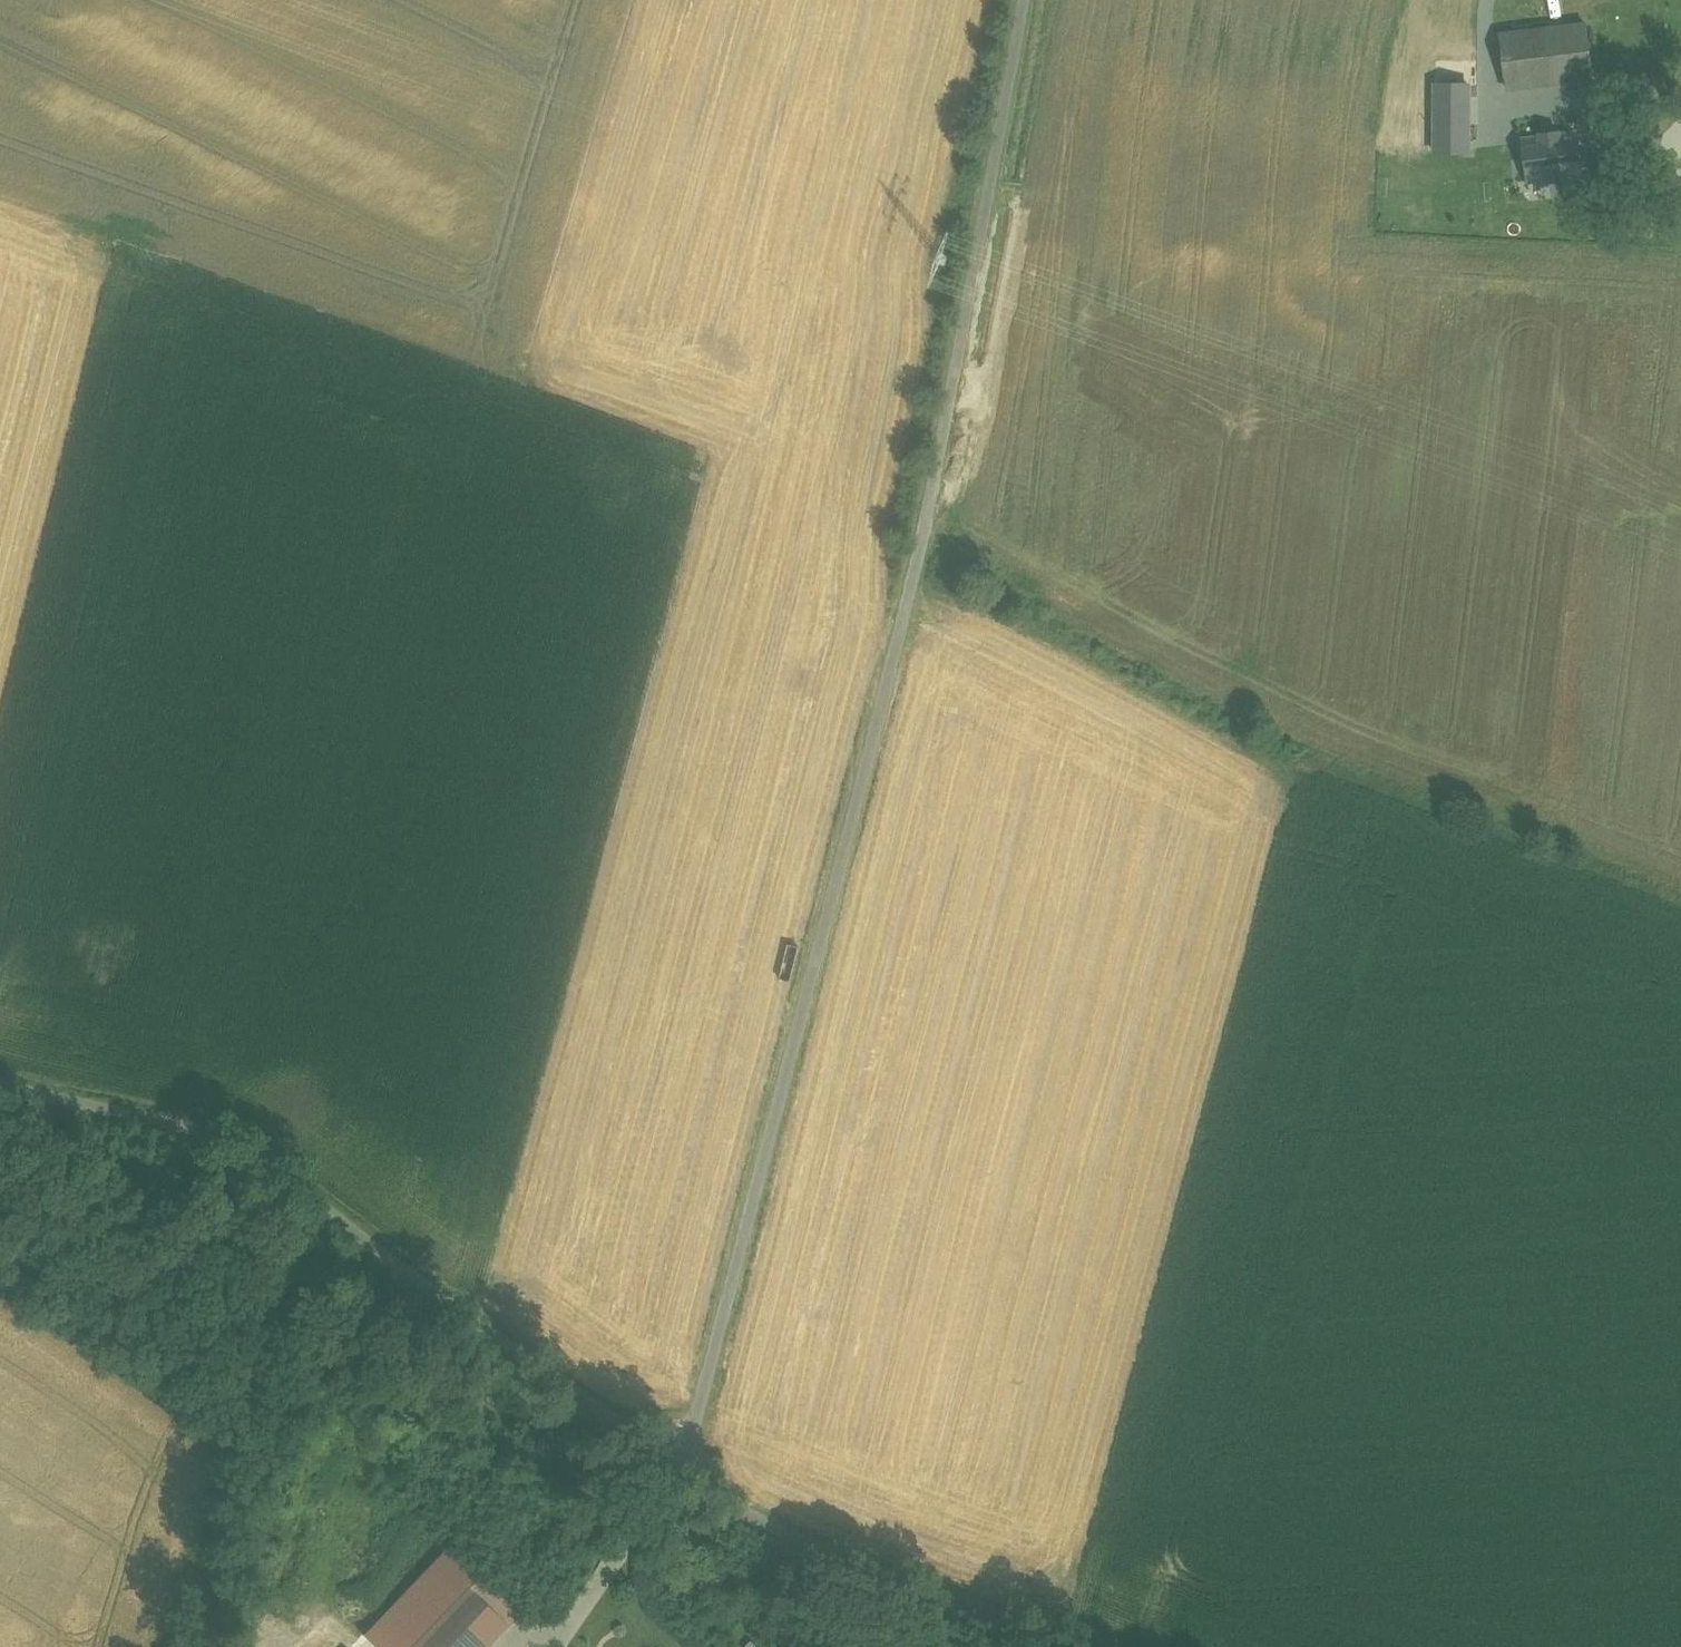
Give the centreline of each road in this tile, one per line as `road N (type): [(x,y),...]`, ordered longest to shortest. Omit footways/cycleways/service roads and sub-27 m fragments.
road 1 (unclassified): [(688,1460),(987,246),(1026,0)]
road 2 (unclassified): [(0,1087),(221,1156),(688,1460)]
road 3 (unclassified): [(688,1460),(772,1521),(1085,1646)]
road 4 (track): [(545,1646),(688,1460)]

